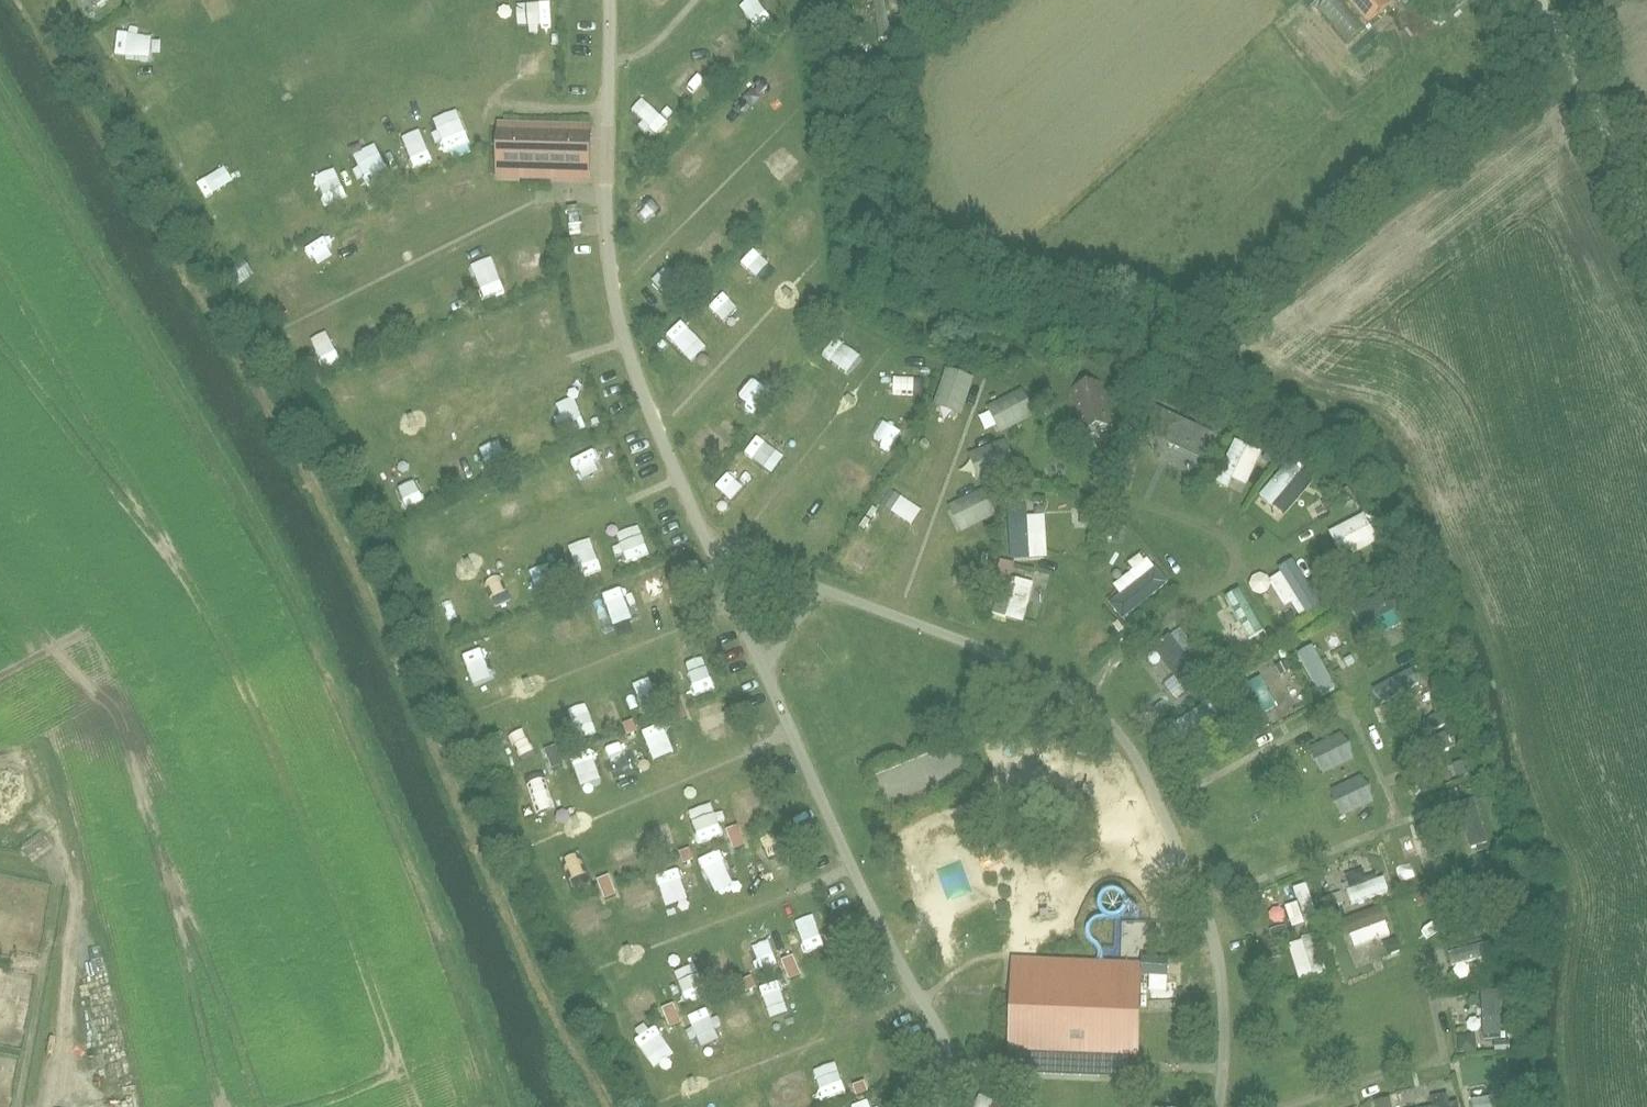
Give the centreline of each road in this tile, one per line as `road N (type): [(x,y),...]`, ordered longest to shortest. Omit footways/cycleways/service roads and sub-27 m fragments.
road 1 (unclassified): [(1646,214),(1539,0)]

